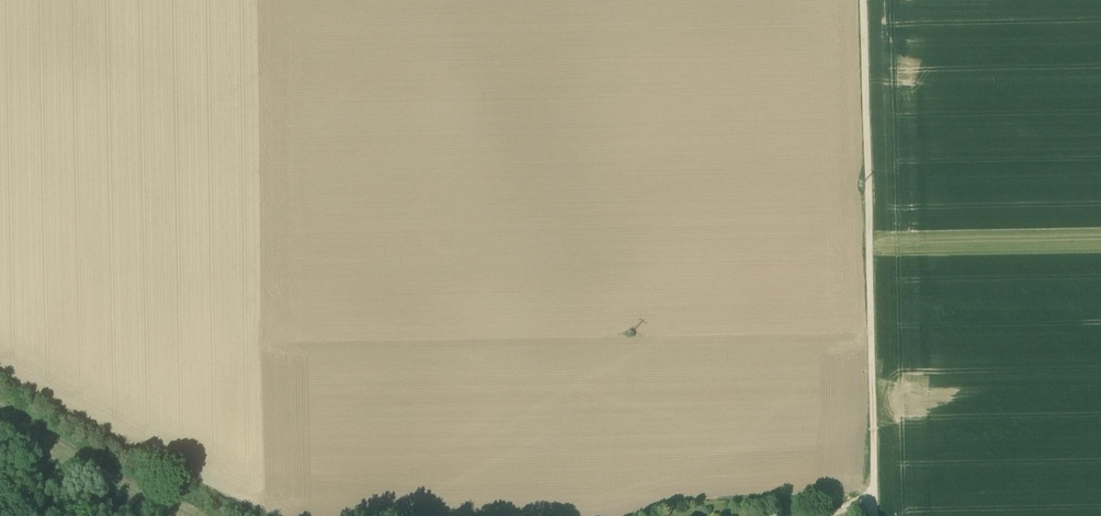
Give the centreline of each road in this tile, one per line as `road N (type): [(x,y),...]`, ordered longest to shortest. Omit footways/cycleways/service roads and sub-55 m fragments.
road 1 (track): [(863,0),(873,515)]

